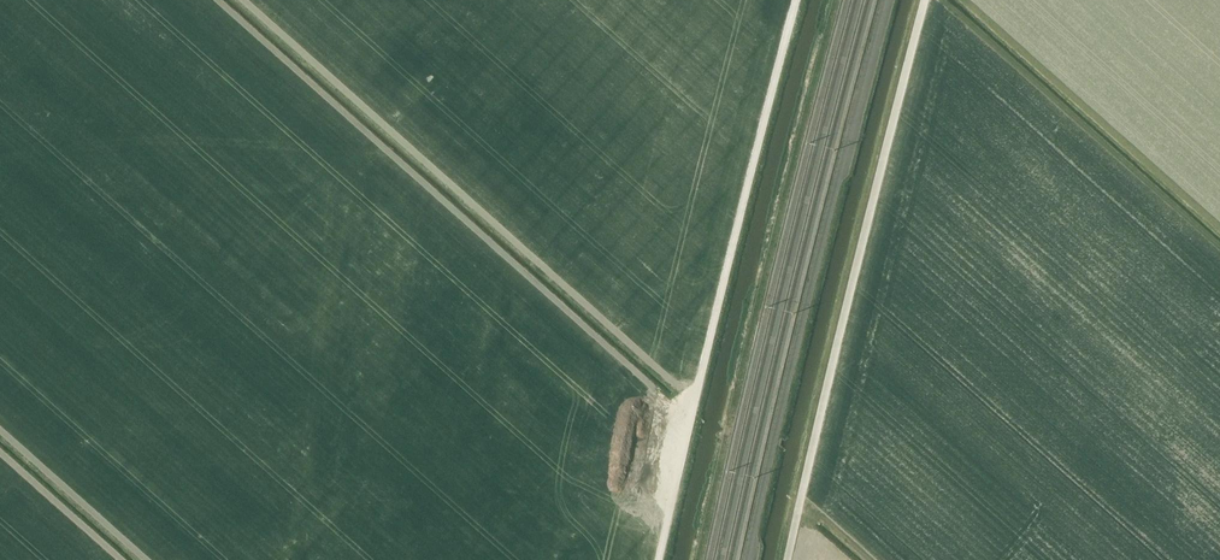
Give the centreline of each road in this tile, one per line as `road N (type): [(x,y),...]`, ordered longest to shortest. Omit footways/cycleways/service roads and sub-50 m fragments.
road 1 (track): [(658,559),(798,0)]
road 2 (track): [(789,559),(926,0)]

